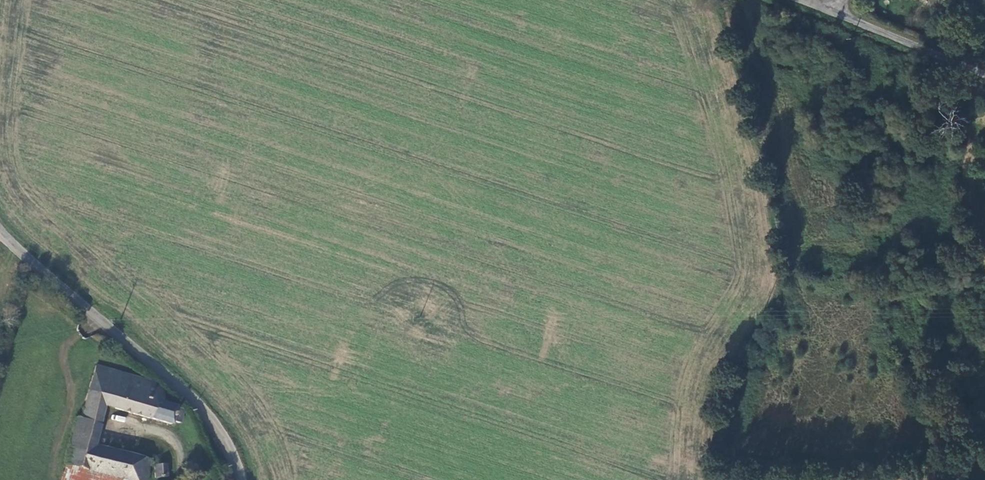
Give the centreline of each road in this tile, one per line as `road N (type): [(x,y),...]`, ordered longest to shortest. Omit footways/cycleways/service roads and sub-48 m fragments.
road 1 (unclassified): [(0,229),(203,412),(239,479)]
road 2 (unclassified): [(984,73),(806,0)]

